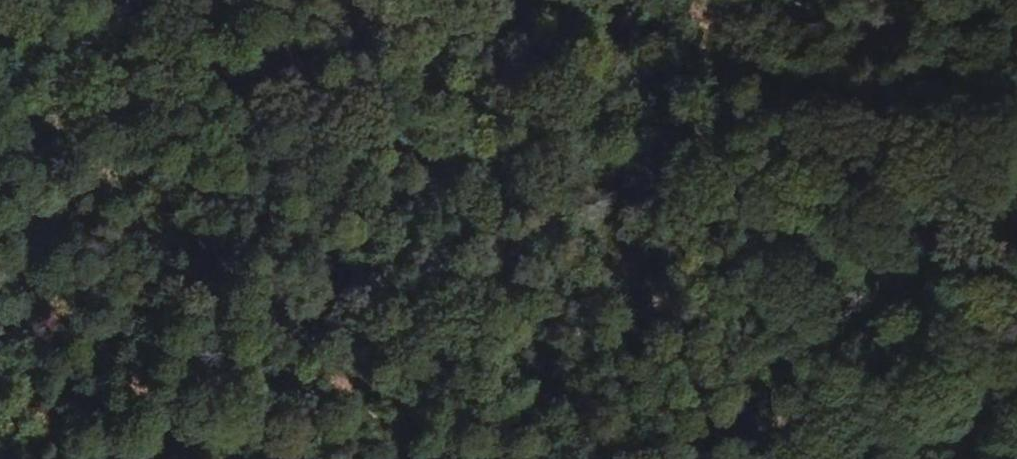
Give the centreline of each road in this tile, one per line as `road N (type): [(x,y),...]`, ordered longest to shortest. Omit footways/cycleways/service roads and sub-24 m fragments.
road 1 (track): [(110,0),(616,458)]
road 2 (track): [(1016,173),(819,82),(532,0)]

